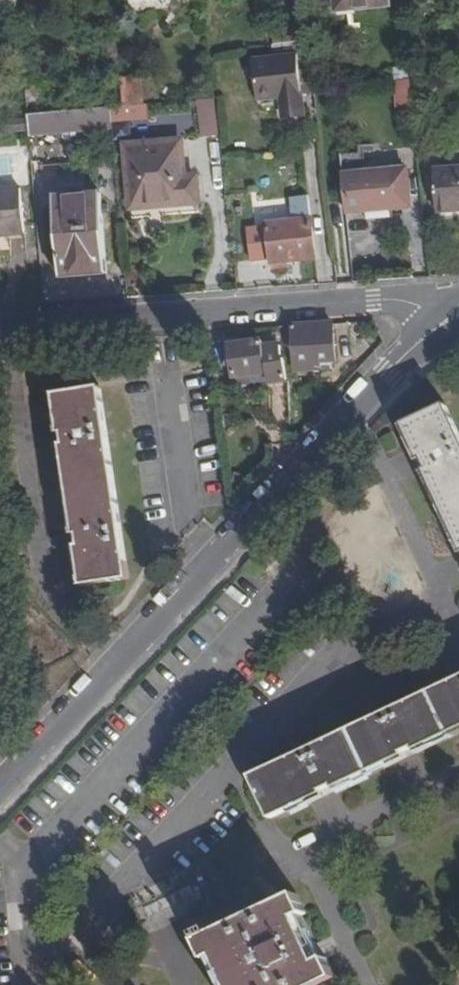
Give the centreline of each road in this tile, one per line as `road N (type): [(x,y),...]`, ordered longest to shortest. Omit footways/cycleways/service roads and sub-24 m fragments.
road 1 (residential): [(0,794),(398,364)]
road 2 (residential): [(382,299),(0,327)]

